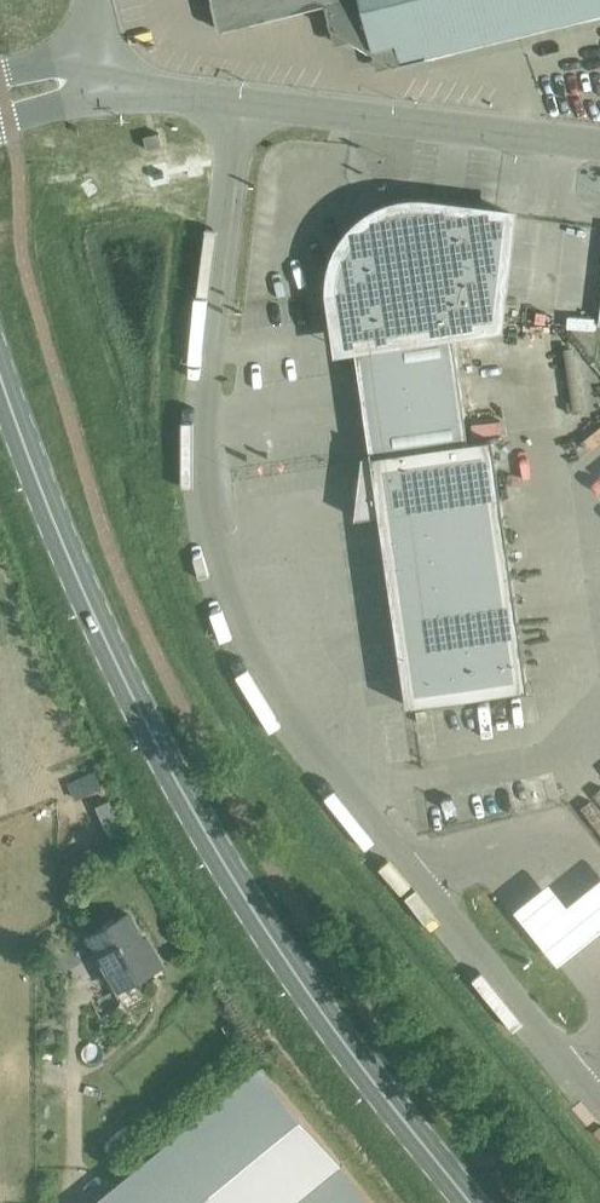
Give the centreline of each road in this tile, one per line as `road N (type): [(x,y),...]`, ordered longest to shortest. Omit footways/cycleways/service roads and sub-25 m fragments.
road 1 (unclassified): [(599,1106),(322,764),(238,644),(212,584),(198,433),(234,97)]
road 2 (secondary): [(470,1202),(265,951),(197,837),(109,663),(0,381)]
road 3 (unclassified): [(234,97),(599,138)]
road 4 (unclassified): [(113,85),(234,97)]
road 5 (unclassified): [(113,85),(62,61),(0,74)]

